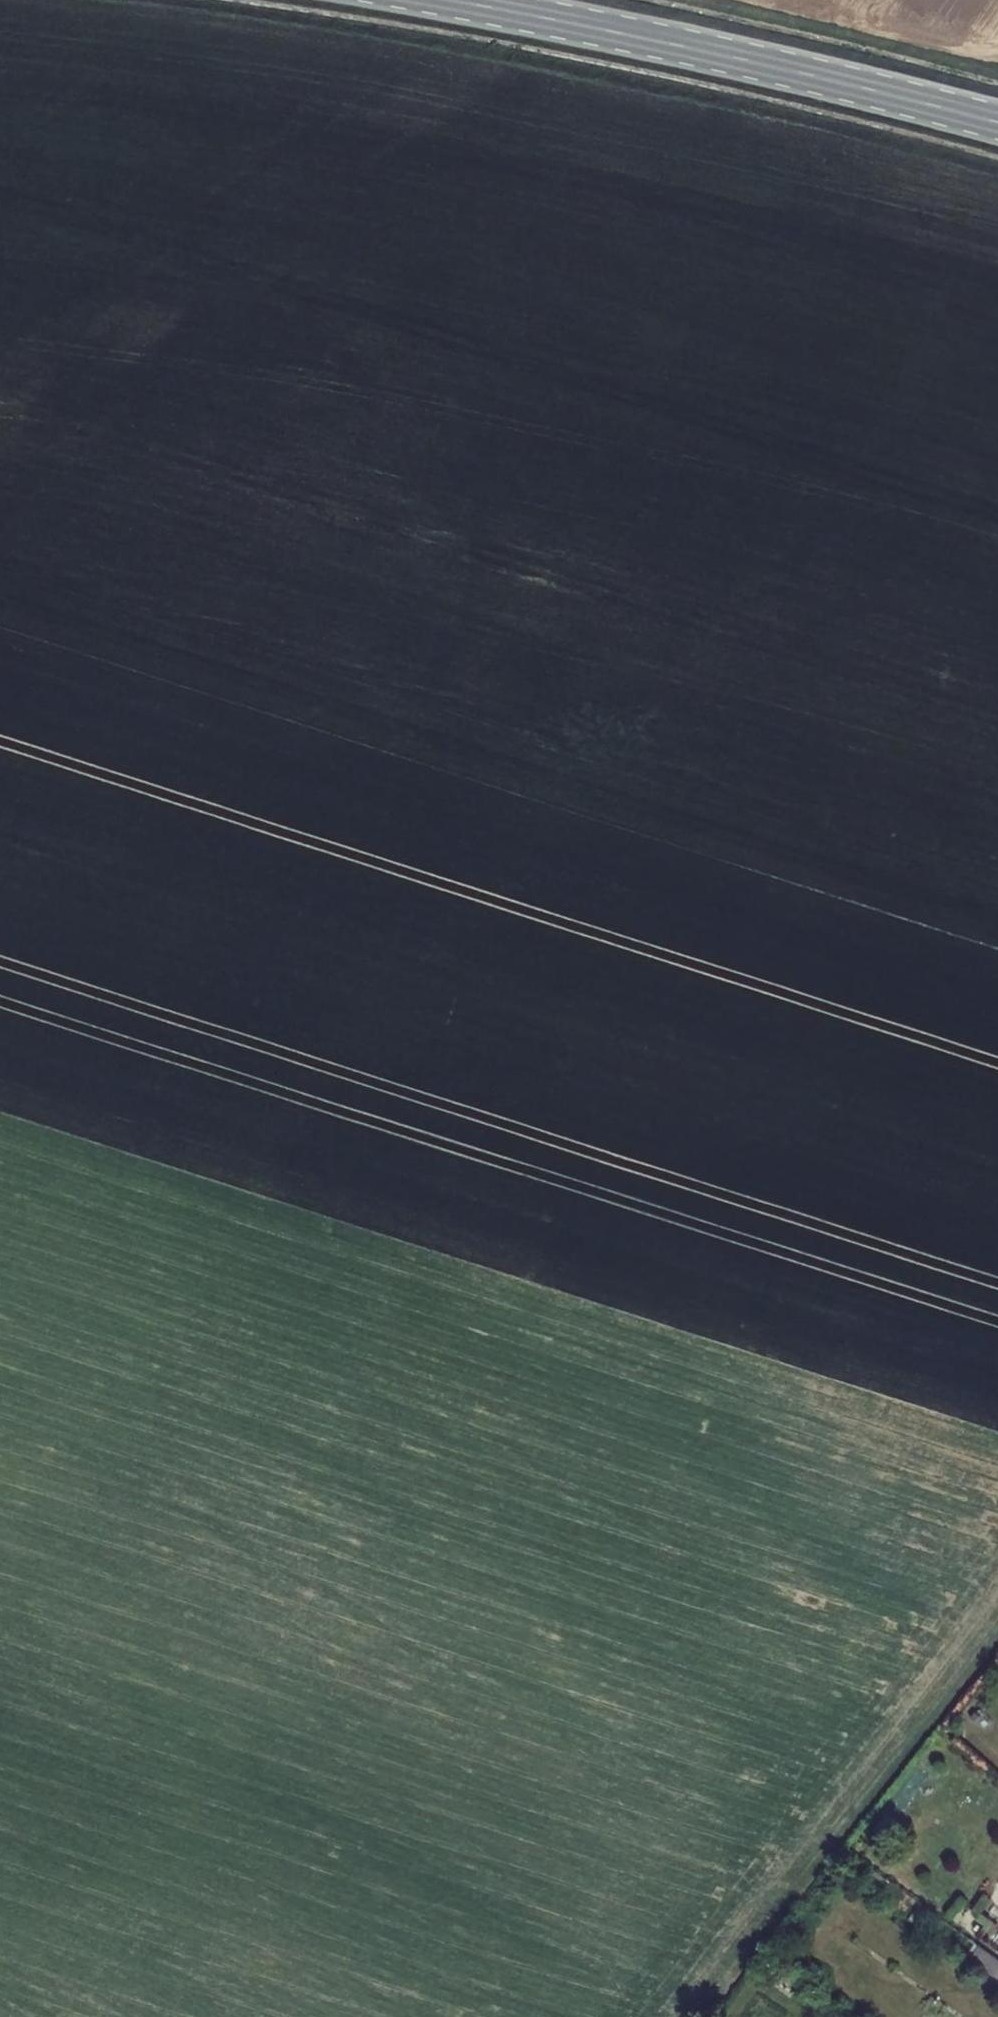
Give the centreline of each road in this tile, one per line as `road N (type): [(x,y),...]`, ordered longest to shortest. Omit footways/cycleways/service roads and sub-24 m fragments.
road 1 (primary): [(451,0),(997,122)]

